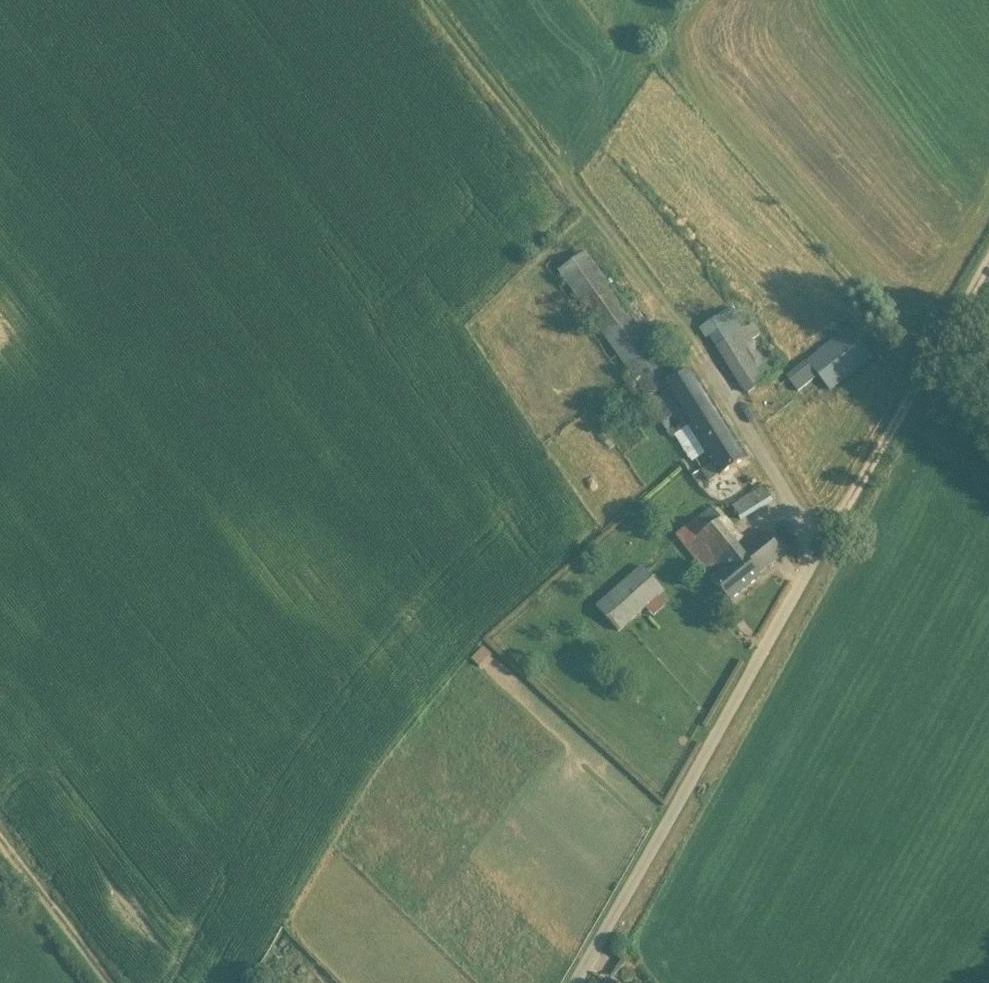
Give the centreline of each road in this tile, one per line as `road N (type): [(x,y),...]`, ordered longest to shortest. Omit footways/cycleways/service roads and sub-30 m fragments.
road 1 (unclassified): [(575,982),(838,516)]
road 2 (track): [(838,516),(988,258)]
road 3 (track): [(109,982),(0,848)]

